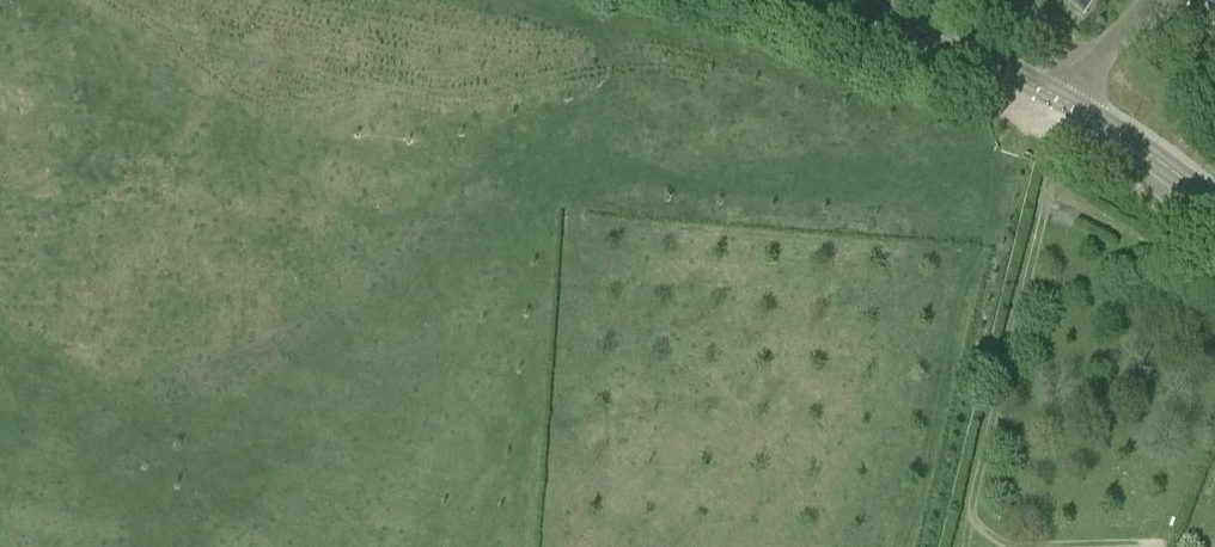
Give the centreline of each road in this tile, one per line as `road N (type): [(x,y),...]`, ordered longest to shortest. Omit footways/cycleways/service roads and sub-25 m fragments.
road 1 (tertiary): [(1214,205),(1104,123),(856,0)]

